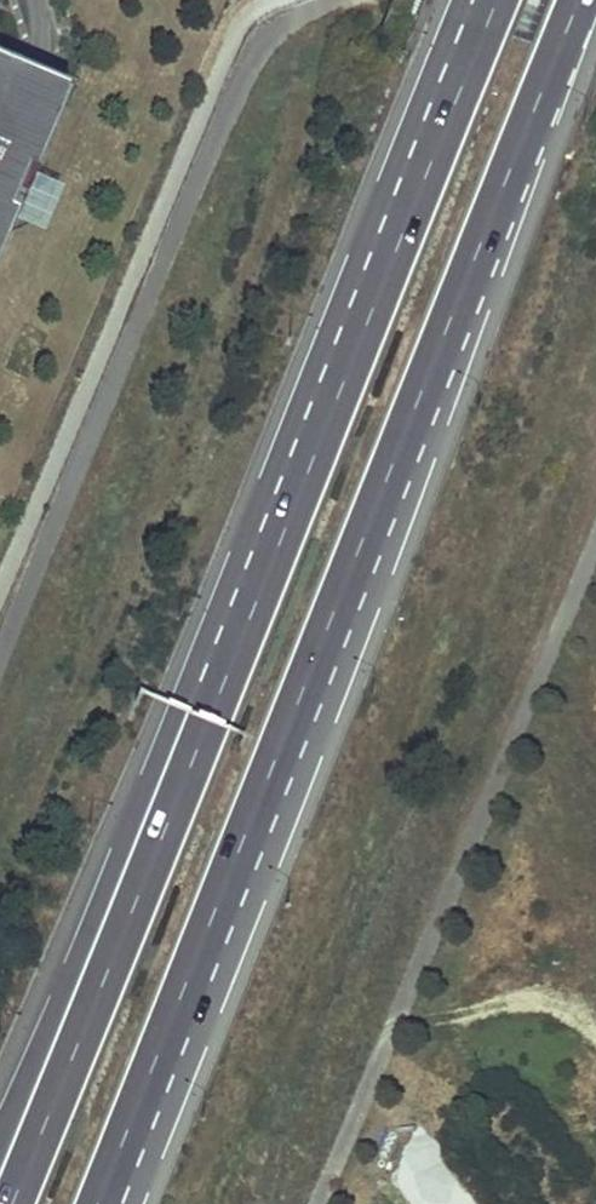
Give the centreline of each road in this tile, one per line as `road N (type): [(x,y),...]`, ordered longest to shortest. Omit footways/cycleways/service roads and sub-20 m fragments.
road 1 (trunk): [(111,1203),(582,0)]
road 2 (trunk): [(485,0),(219,691)]
road 3 (trunk): [(219,691),(12,1203)]
road 4 (trunk): [(219,691),(174,716),(0,1119)]

